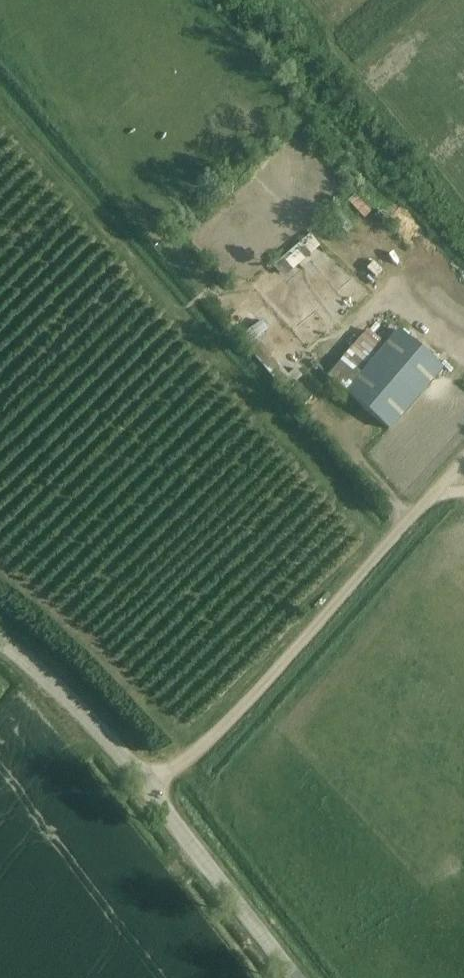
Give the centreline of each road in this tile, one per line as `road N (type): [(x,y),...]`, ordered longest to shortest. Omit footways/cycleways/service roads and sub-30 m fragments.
road 1 (unclassified): [(152,791),(218,737),(463,458)]
road 2 (unclassified): [(293,977),(152,791)]
road 3 (unclassified): [(152,791),(74,704),(0,642)]

